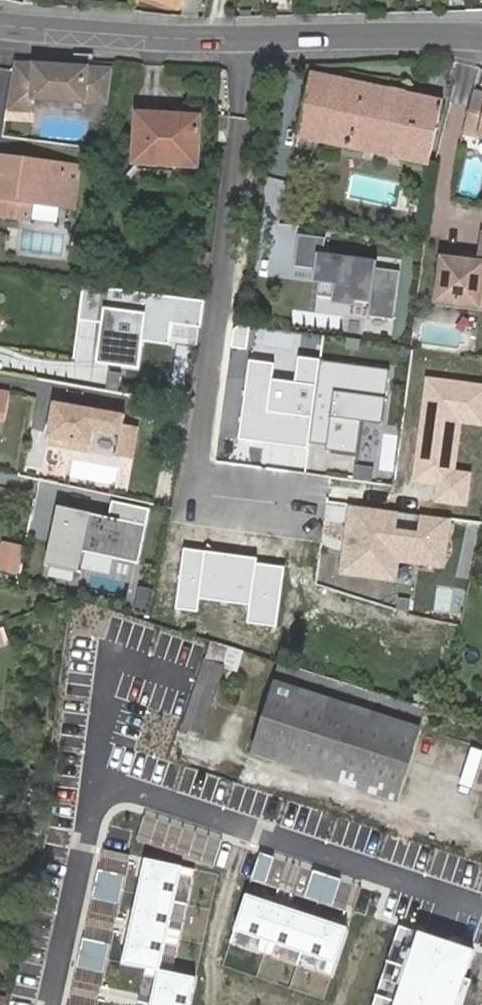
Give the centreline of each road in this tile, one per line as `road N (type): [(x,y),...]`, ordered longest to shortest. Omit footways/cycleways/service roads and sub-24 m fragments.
road 1 (residential): [(0,25),(214,39),(481,37)]

